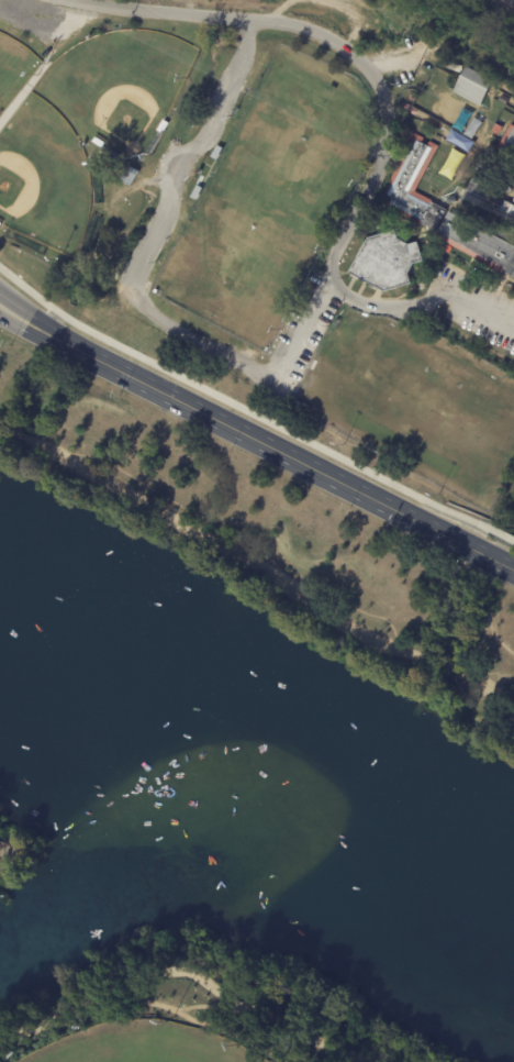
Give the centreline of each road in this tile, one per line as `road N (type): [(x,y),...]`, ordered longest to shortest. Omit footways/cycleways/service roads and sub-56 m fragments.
road 1 (residential): [(436,294),(421,307),(391,307),(364,305),(333,287),(332,263),(386,131),(386,107),(362,65),(334,43),(275,23),(71,0)]
road 2 (primary): [(68,346),(477,551)]

